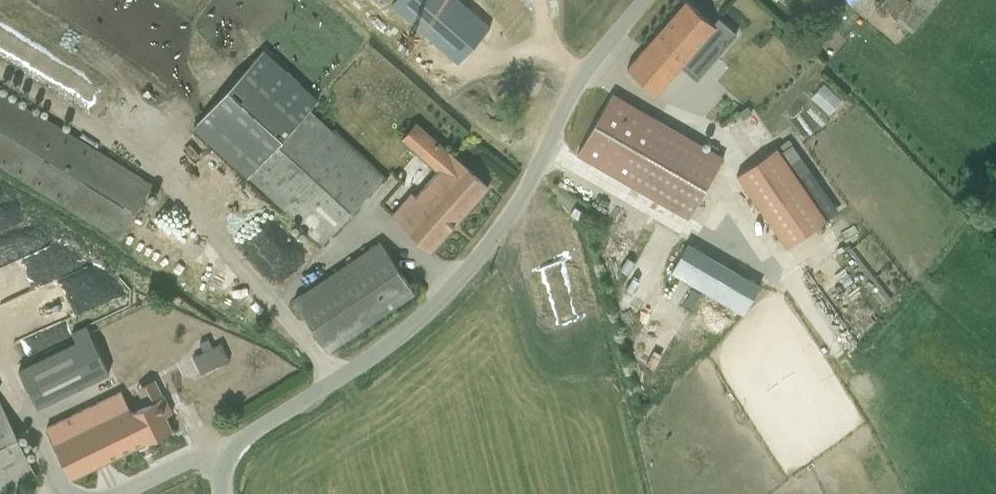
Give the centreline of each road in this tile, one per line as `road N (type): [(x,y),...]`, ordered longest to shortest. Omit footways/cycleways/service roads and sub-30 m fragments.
road 1 (unclassified): [(225,493),(225,470),(240,442),(425,312),(504,220),(591,67),(643,0)]

